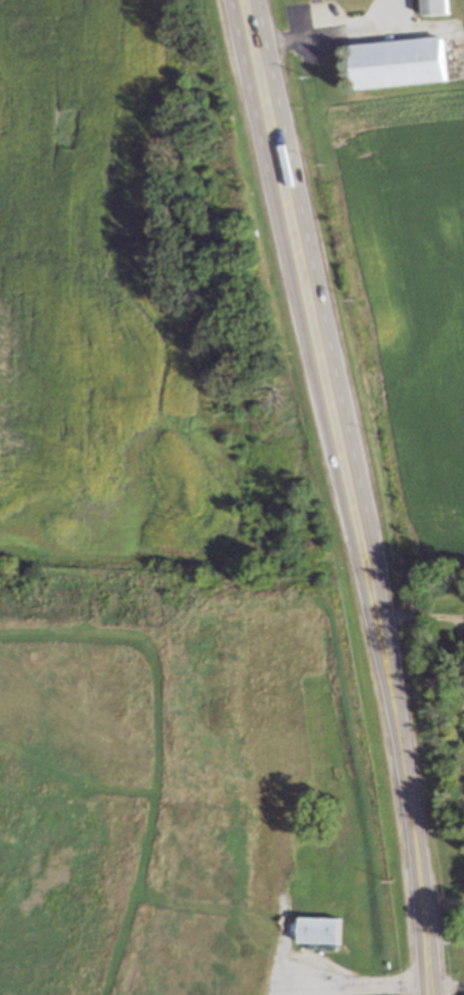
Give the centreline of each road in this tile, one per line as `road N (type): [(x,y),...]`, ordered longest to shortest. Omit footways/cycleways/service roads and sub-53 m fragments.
road 1 (primary): [(235,0),(307,342),(382,638)]
road 2 (primary): [(382,638),(345,390),(260,0)]
road 3 (primary): [(382,638),(423,901)]

